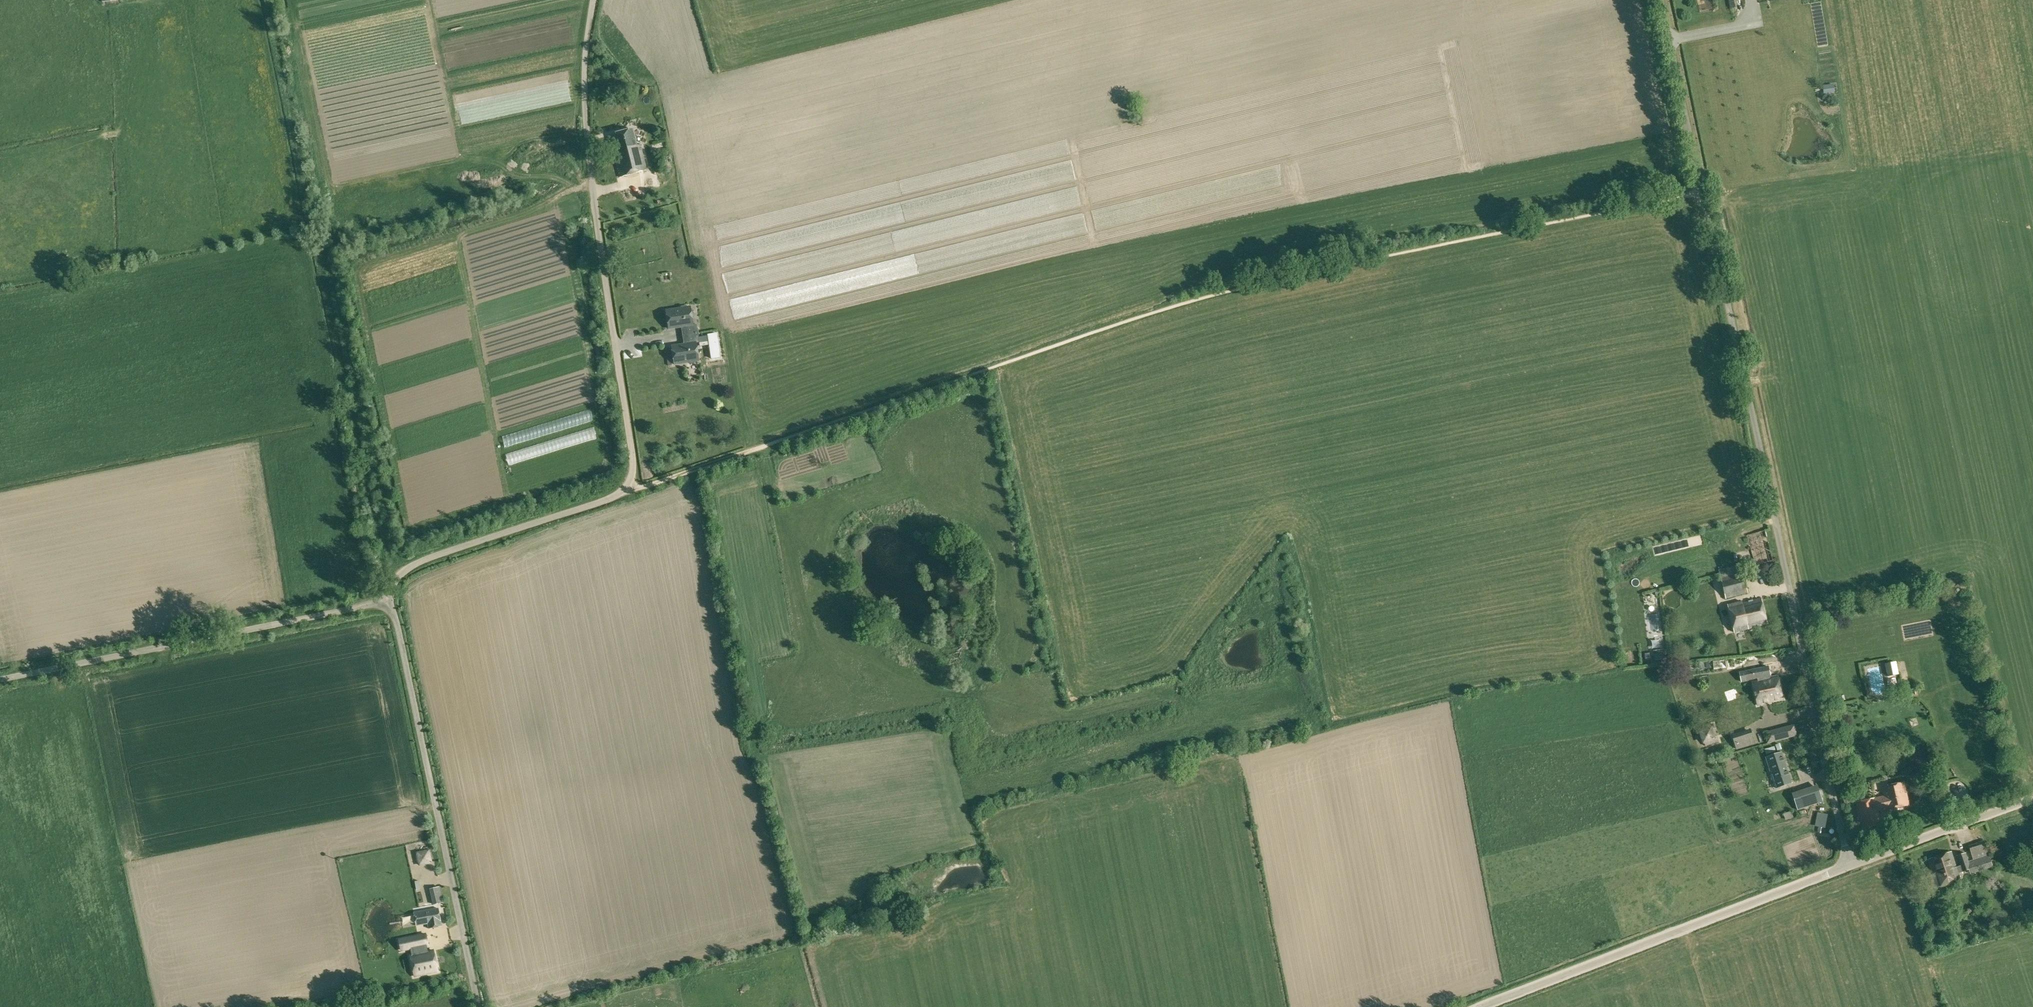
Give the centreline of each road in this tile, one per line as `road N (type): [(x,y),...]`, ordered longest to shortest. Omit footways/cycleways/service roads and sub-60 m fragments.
road 1 (unclassified): [(1850,864),(1663,0)]
road 2 (unclassified): [(389,601),(409,567),(609,498),(630,475),(588,164),(583,78),(592,0)]
road 3 (unclassified): [(478,1006),(389,601)]
road 4 (unclassified): [(0,678),(389,601)]
road 5 (unclassified): [(1484,1006),(1850,864)]
road 6 (unclassified): [(1850,864),(2032,796)]

